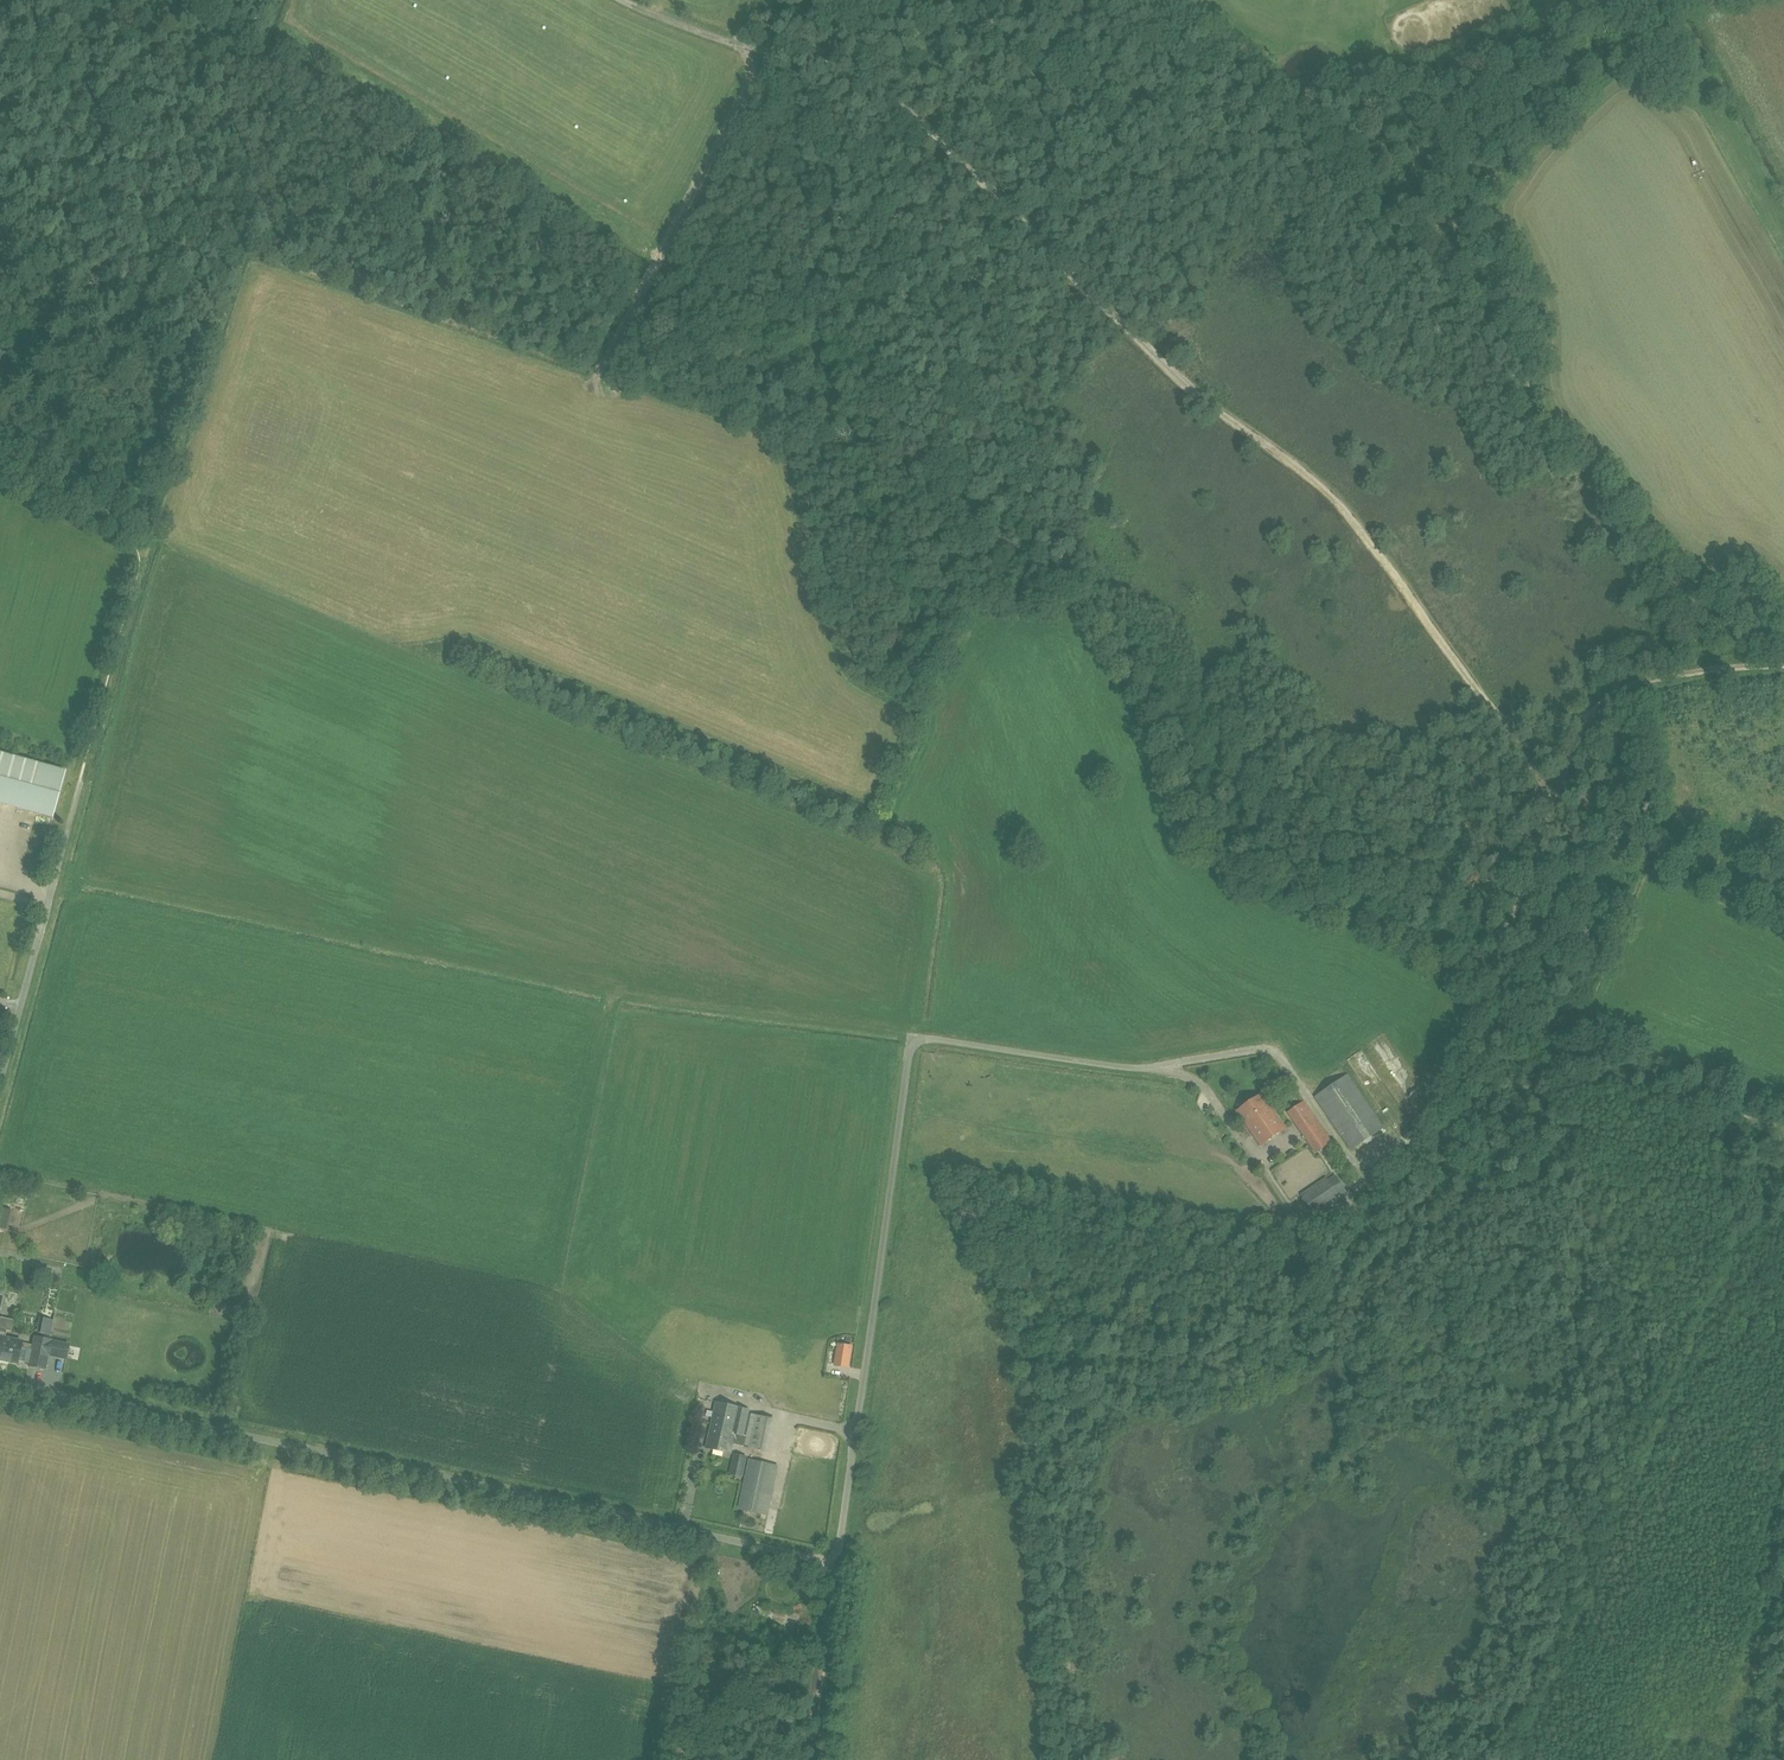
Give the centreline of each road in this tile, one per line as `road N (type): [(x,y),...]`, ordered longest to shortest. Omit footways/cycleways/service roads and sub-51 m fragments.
road 1 (unclassified): [(0,1384),(837,1564),(911,1047),(929,1039),(1160,1071)]
road 2 (track): [(1030,229),(1129,332),(1352,513),(1501,727)]
road 3 (track): [(1501,727),(1552,802),(1427,1135)]
road 4 (track): [(759,53),(787,34),(1174,10)]
road 5 (track): [(1783,1128),(1611,1074),(1485,1079),(1451,1070)]
road 6 (unclassified): [(1427,1135),(1382,1163),(1358,1163),(1271,1050),(1160,1071)]
road 7 (unclassified): [(0,1089),(79,794)]
road 8 (track): [(1030,229),(895,104),(860,78),(789,54)]
road 9 (track): [(1174,10),(1141,89),(1030,229)]
road 10 (track): [(1580,731),(1592,703),(1617,682),(1783,667)]
road 11 (track): [(807,1759),(837,1564)]

